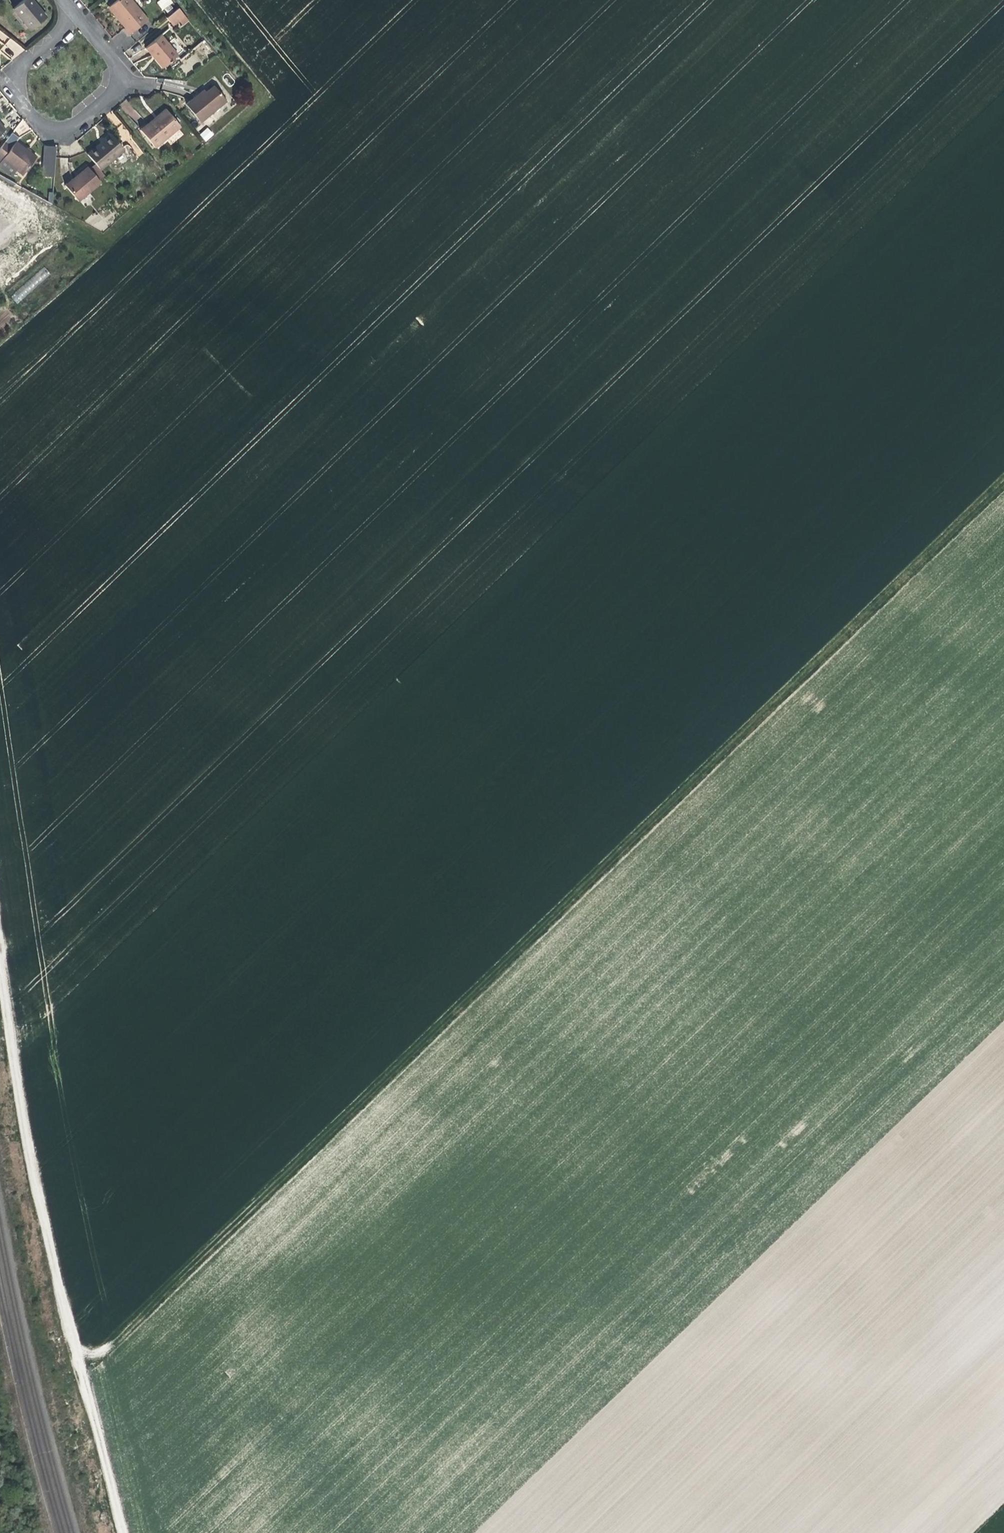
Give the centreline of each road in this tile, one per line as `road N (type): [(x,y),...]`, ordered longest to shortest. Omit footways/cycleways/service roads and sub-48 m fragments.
road 1 (track): [(84,1369),(1003,479)]
road 2 (track): [(0,953),(55,1264),(126,1532)]
road 3 (residential): [(76,17),(128,85),(65,135),(46,133),(9,88),(8,74),(50,39)]

